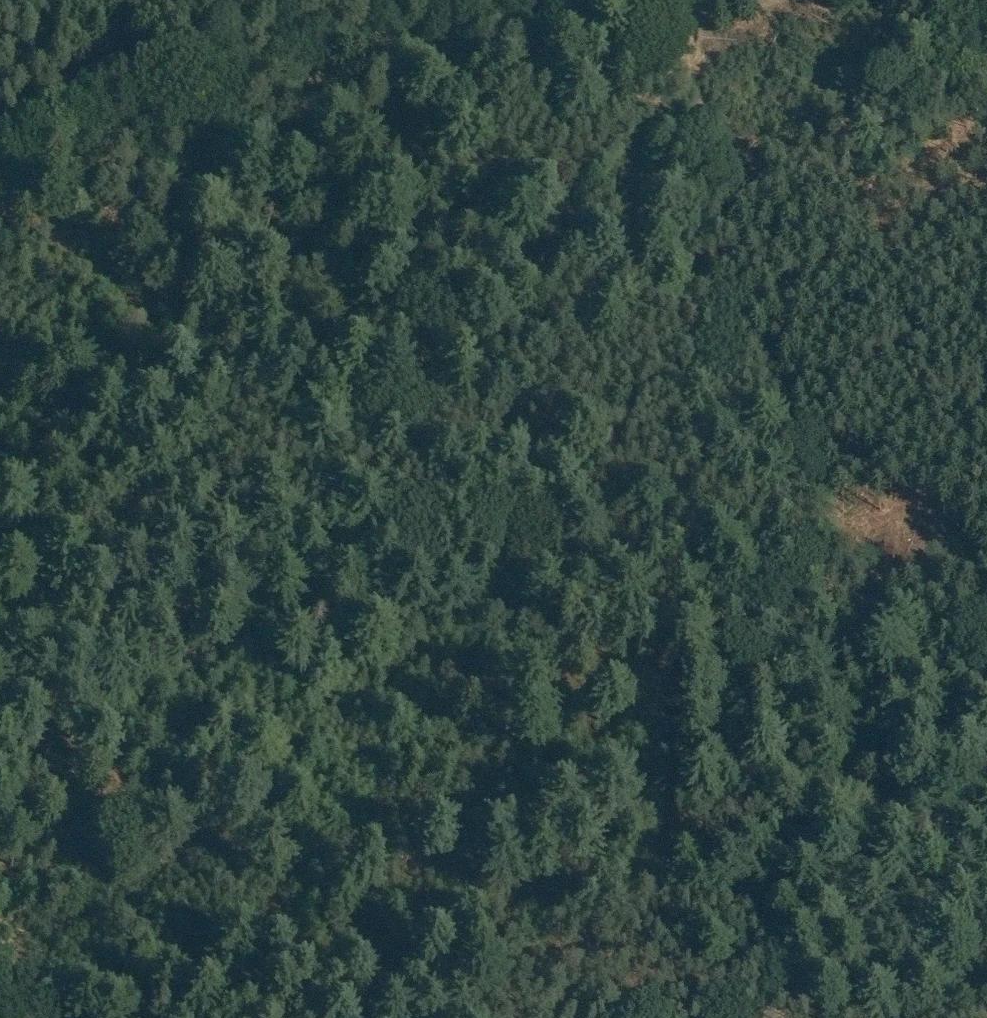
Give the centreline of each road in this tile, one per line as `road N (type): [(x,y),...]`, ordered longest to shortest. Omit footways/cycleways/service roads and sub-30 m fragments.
road 1 (track): [(306,1017),(243,915),(0,599)]
road 2 (track): [(612,20),(748,0)]

